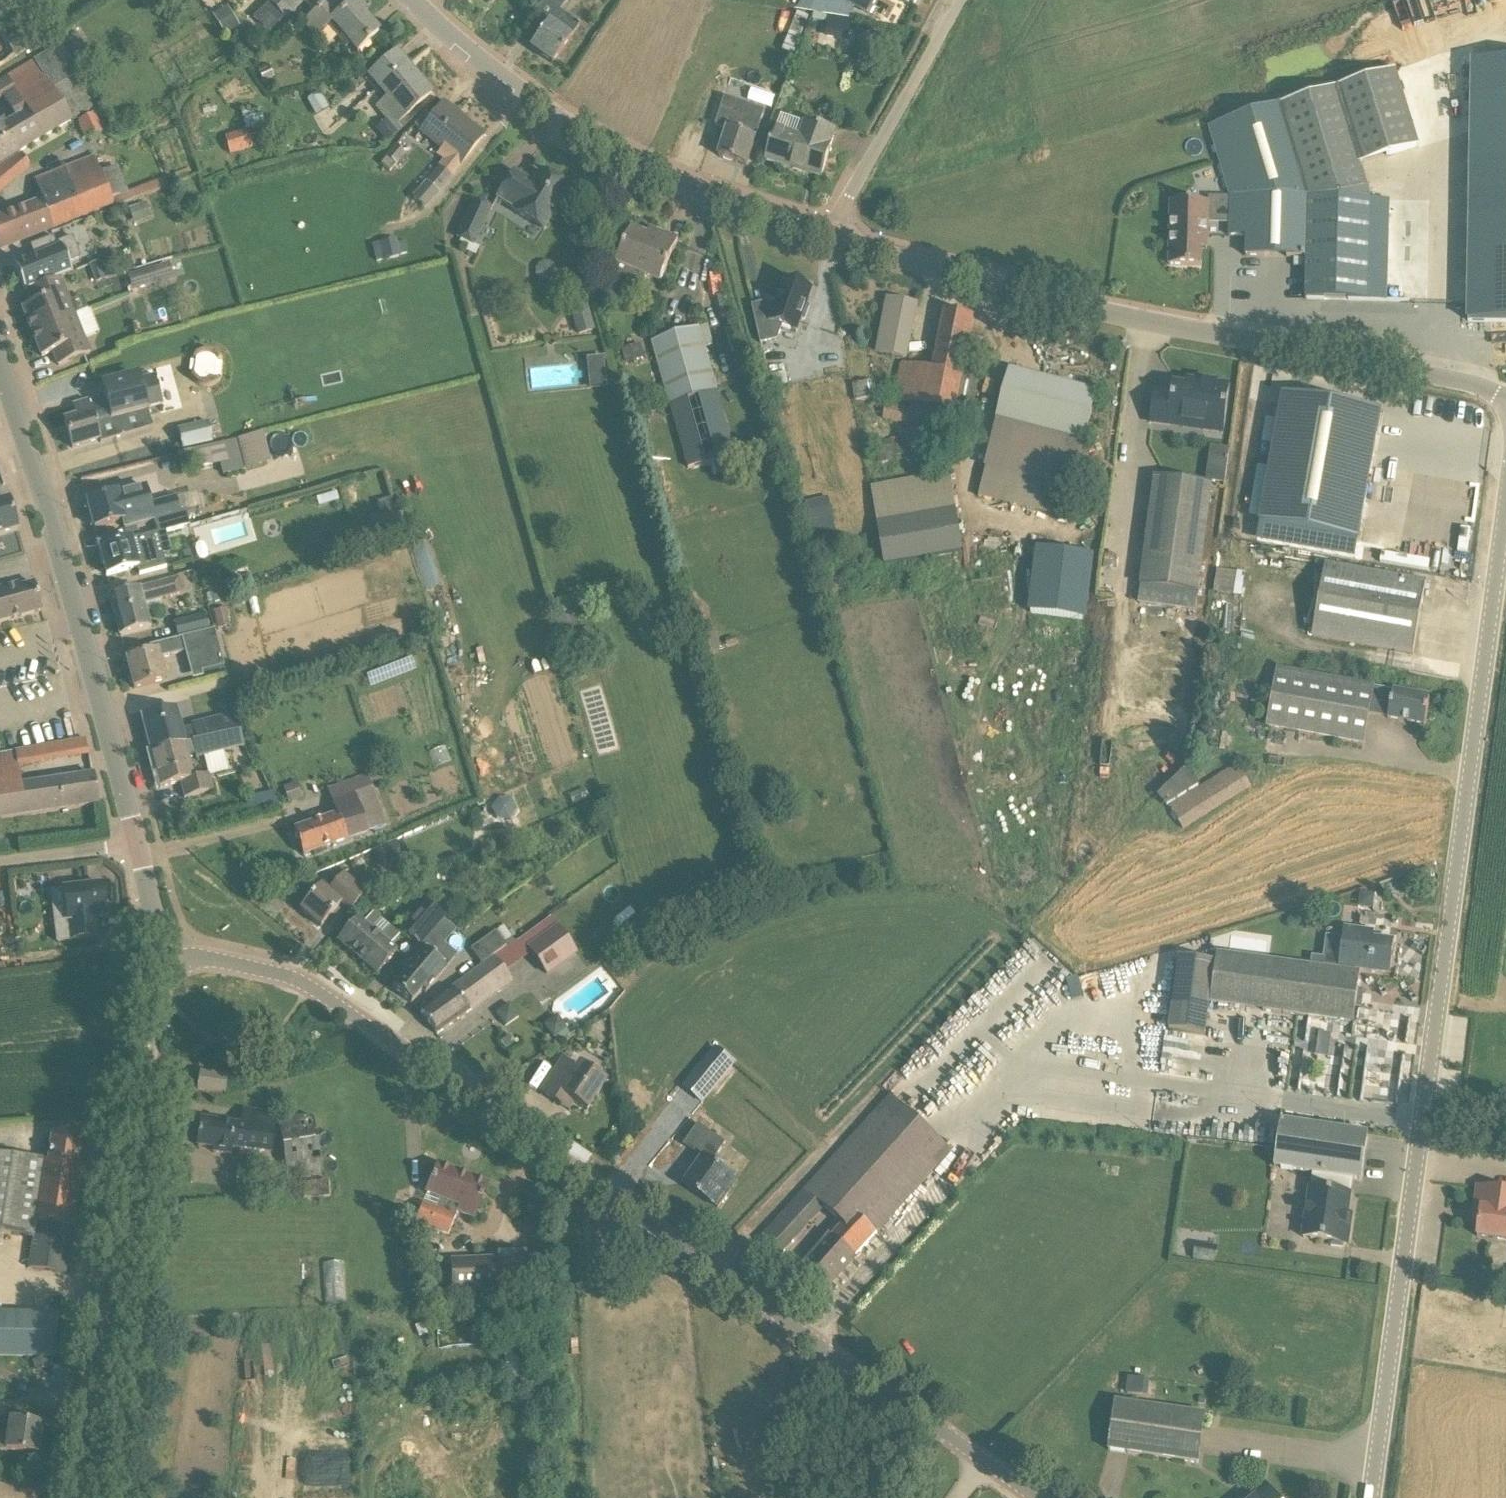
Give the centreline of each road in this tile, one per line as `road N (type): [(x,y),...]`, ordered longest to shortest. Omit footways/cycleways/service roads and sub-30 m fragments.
road 1 (tertiary): [(1044,1497),(334,997),(242,966),(153,952)]
road 2 (unclassified): [(1366,1497),(1505,461)]
road 3 (unclassified): [(1505,388),(1102,313),(829,236)]
road 4 (tertiary): [(81,1497),(148,1036),(153,952)]
road 5 (tertiary): [(135,843),(0,359)]
road 6 (unclassified): [(829,236),(626,157),(504,79),(413,0)]
road 7 (unclassified): [(829,236),(959,0)]
road 8 (unclassified): [(0,859),(135,843)]

